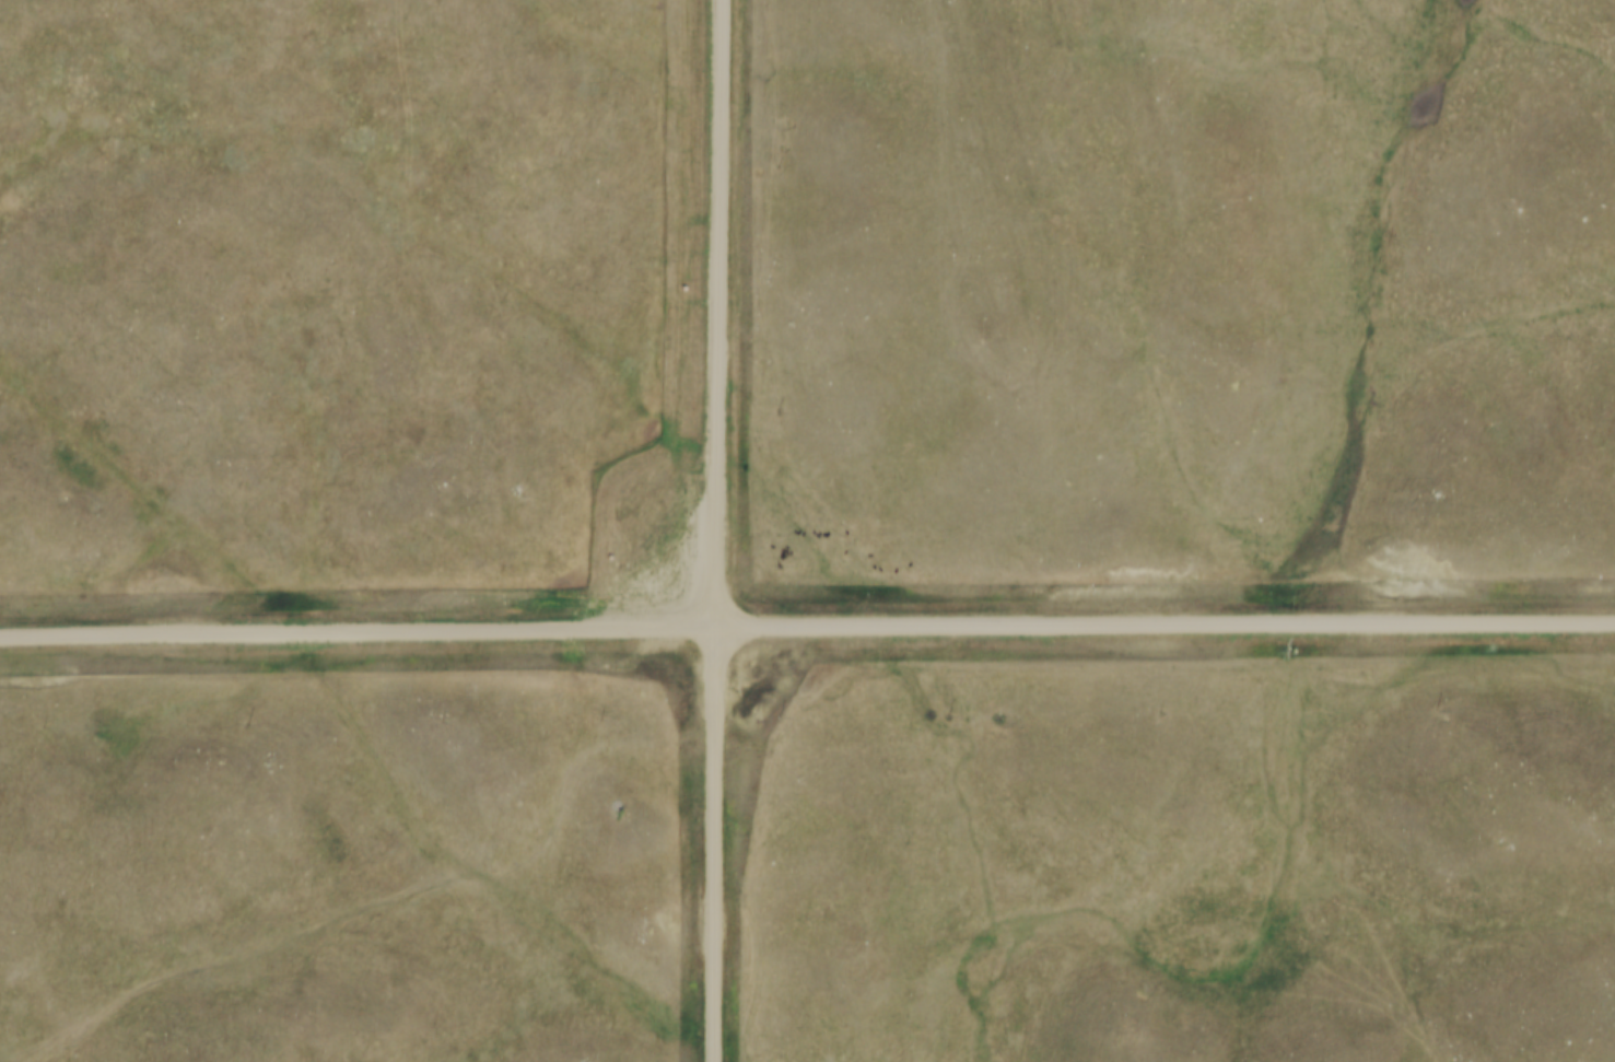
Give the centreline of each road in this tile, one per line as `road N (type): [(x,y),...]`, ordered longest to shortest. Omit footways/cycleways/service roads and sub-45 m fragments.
road 1 (residential): [(1614,623),(0,635)]
road 2 (residential): [(724,0),(714,1061)]

